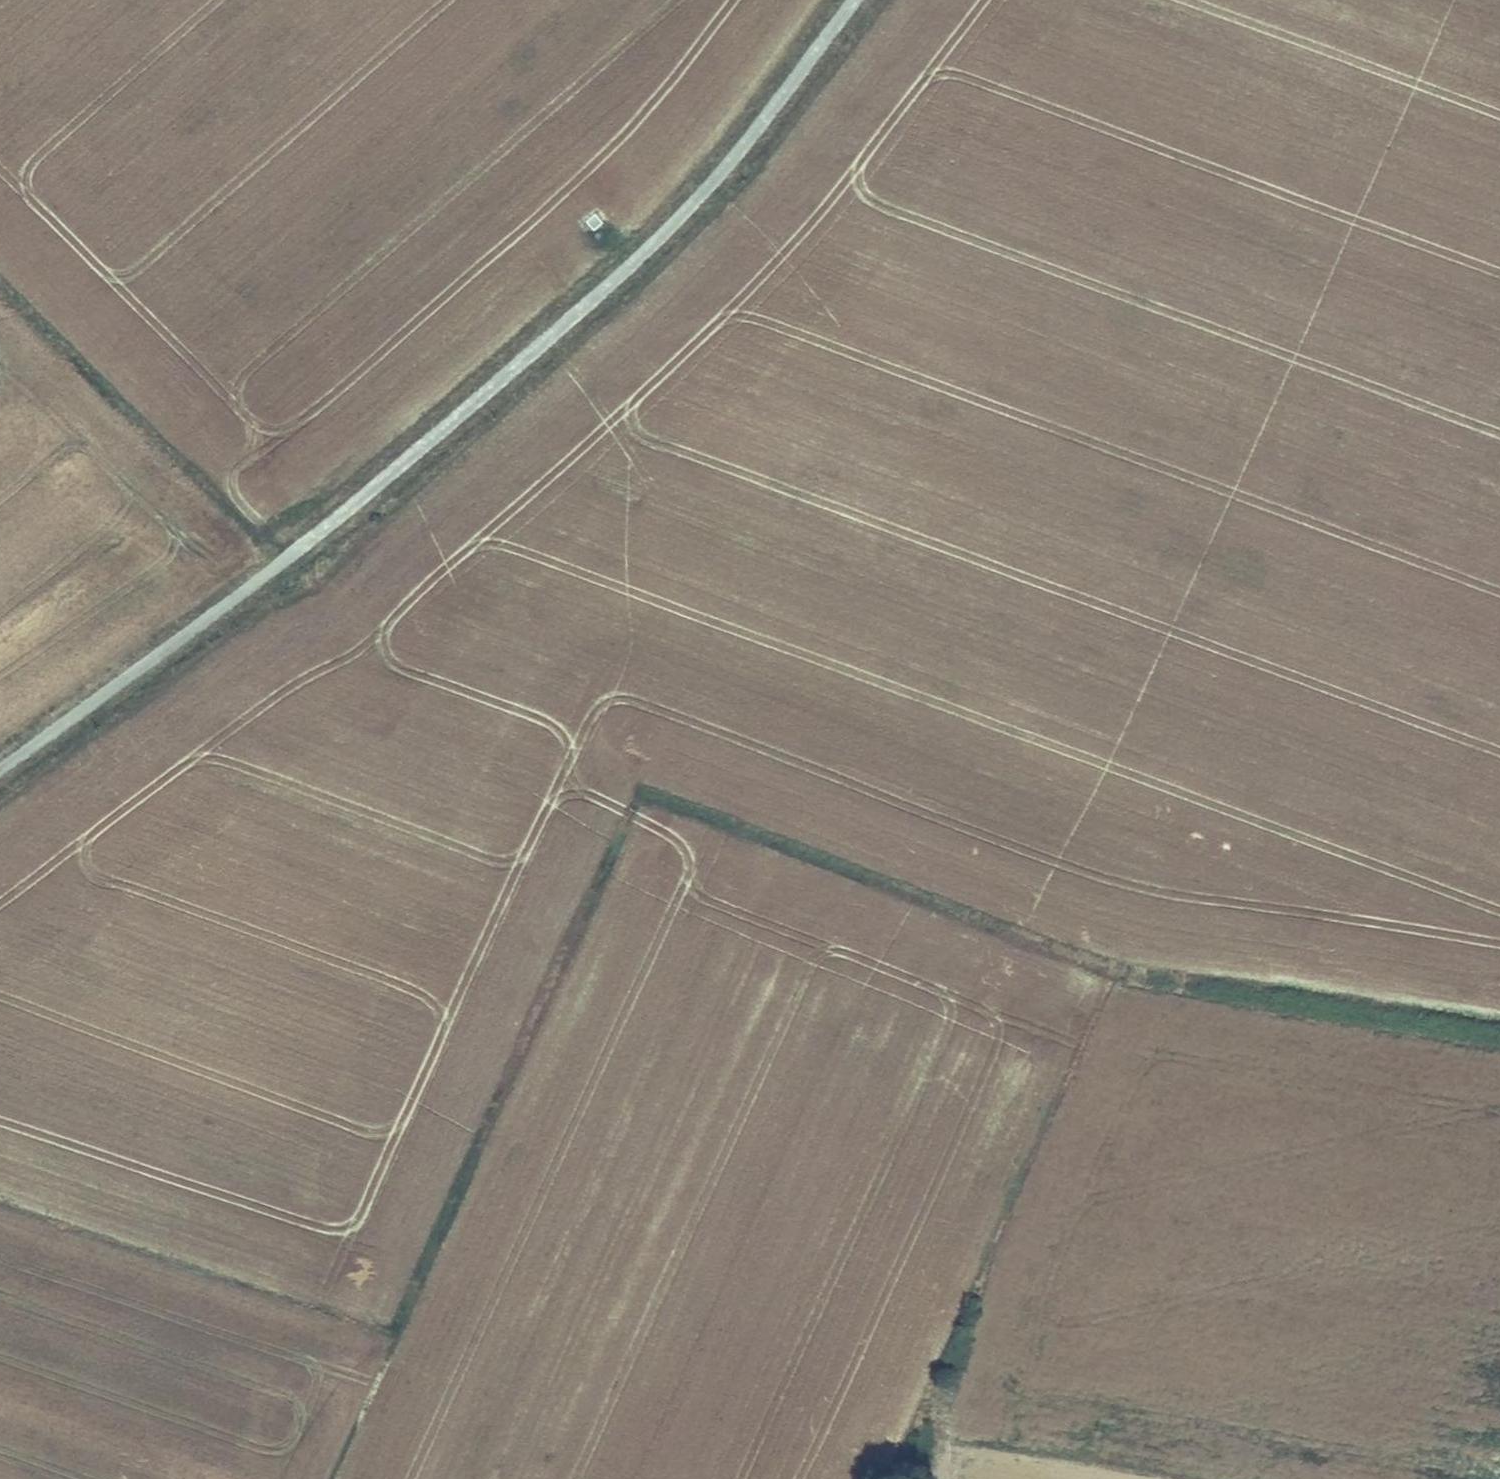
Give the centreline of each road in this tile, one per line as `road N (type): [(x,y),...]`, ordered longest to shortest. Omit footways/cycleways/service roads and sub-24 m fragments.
road 1 (unclassified): [(853,0),(705,184),(615,277),(282,558),(0,770)]

